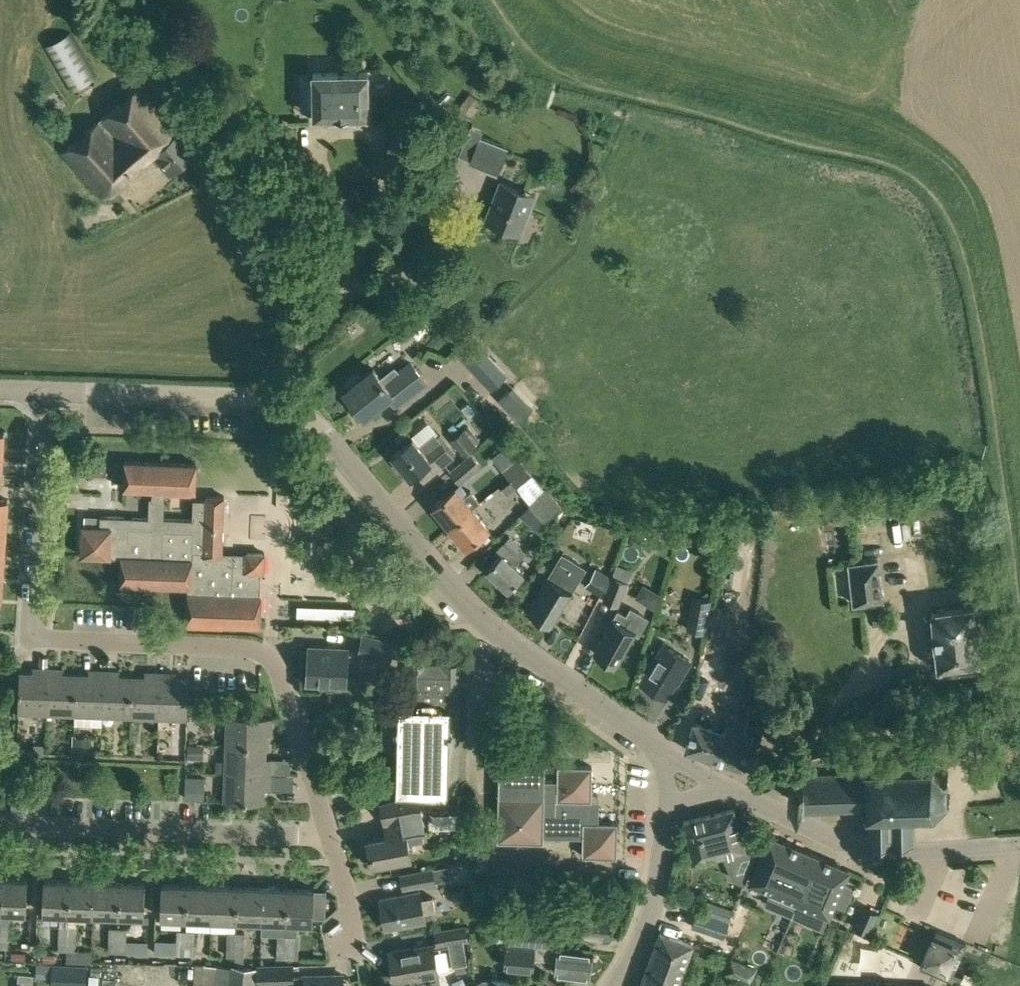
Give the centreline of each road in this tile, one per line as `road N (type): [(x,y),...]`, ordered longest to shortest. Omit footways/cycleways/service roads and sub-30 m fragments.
road 1 (residential): [(661,750),(445,591),(293,412),(262,399),(44,390)]
road 2 (residential): [(332,839),(268,658),(241,649),(33,638),(44,390)]
road 3 (residential): [(332,839),(0,828)]
road 4 (residential): [(1019,845),(873,853),(728,789)]
road 5 (residential): [(615,985),(649,921),(671,809)]
road 6 (residential): [(360,959),(332,839)]

